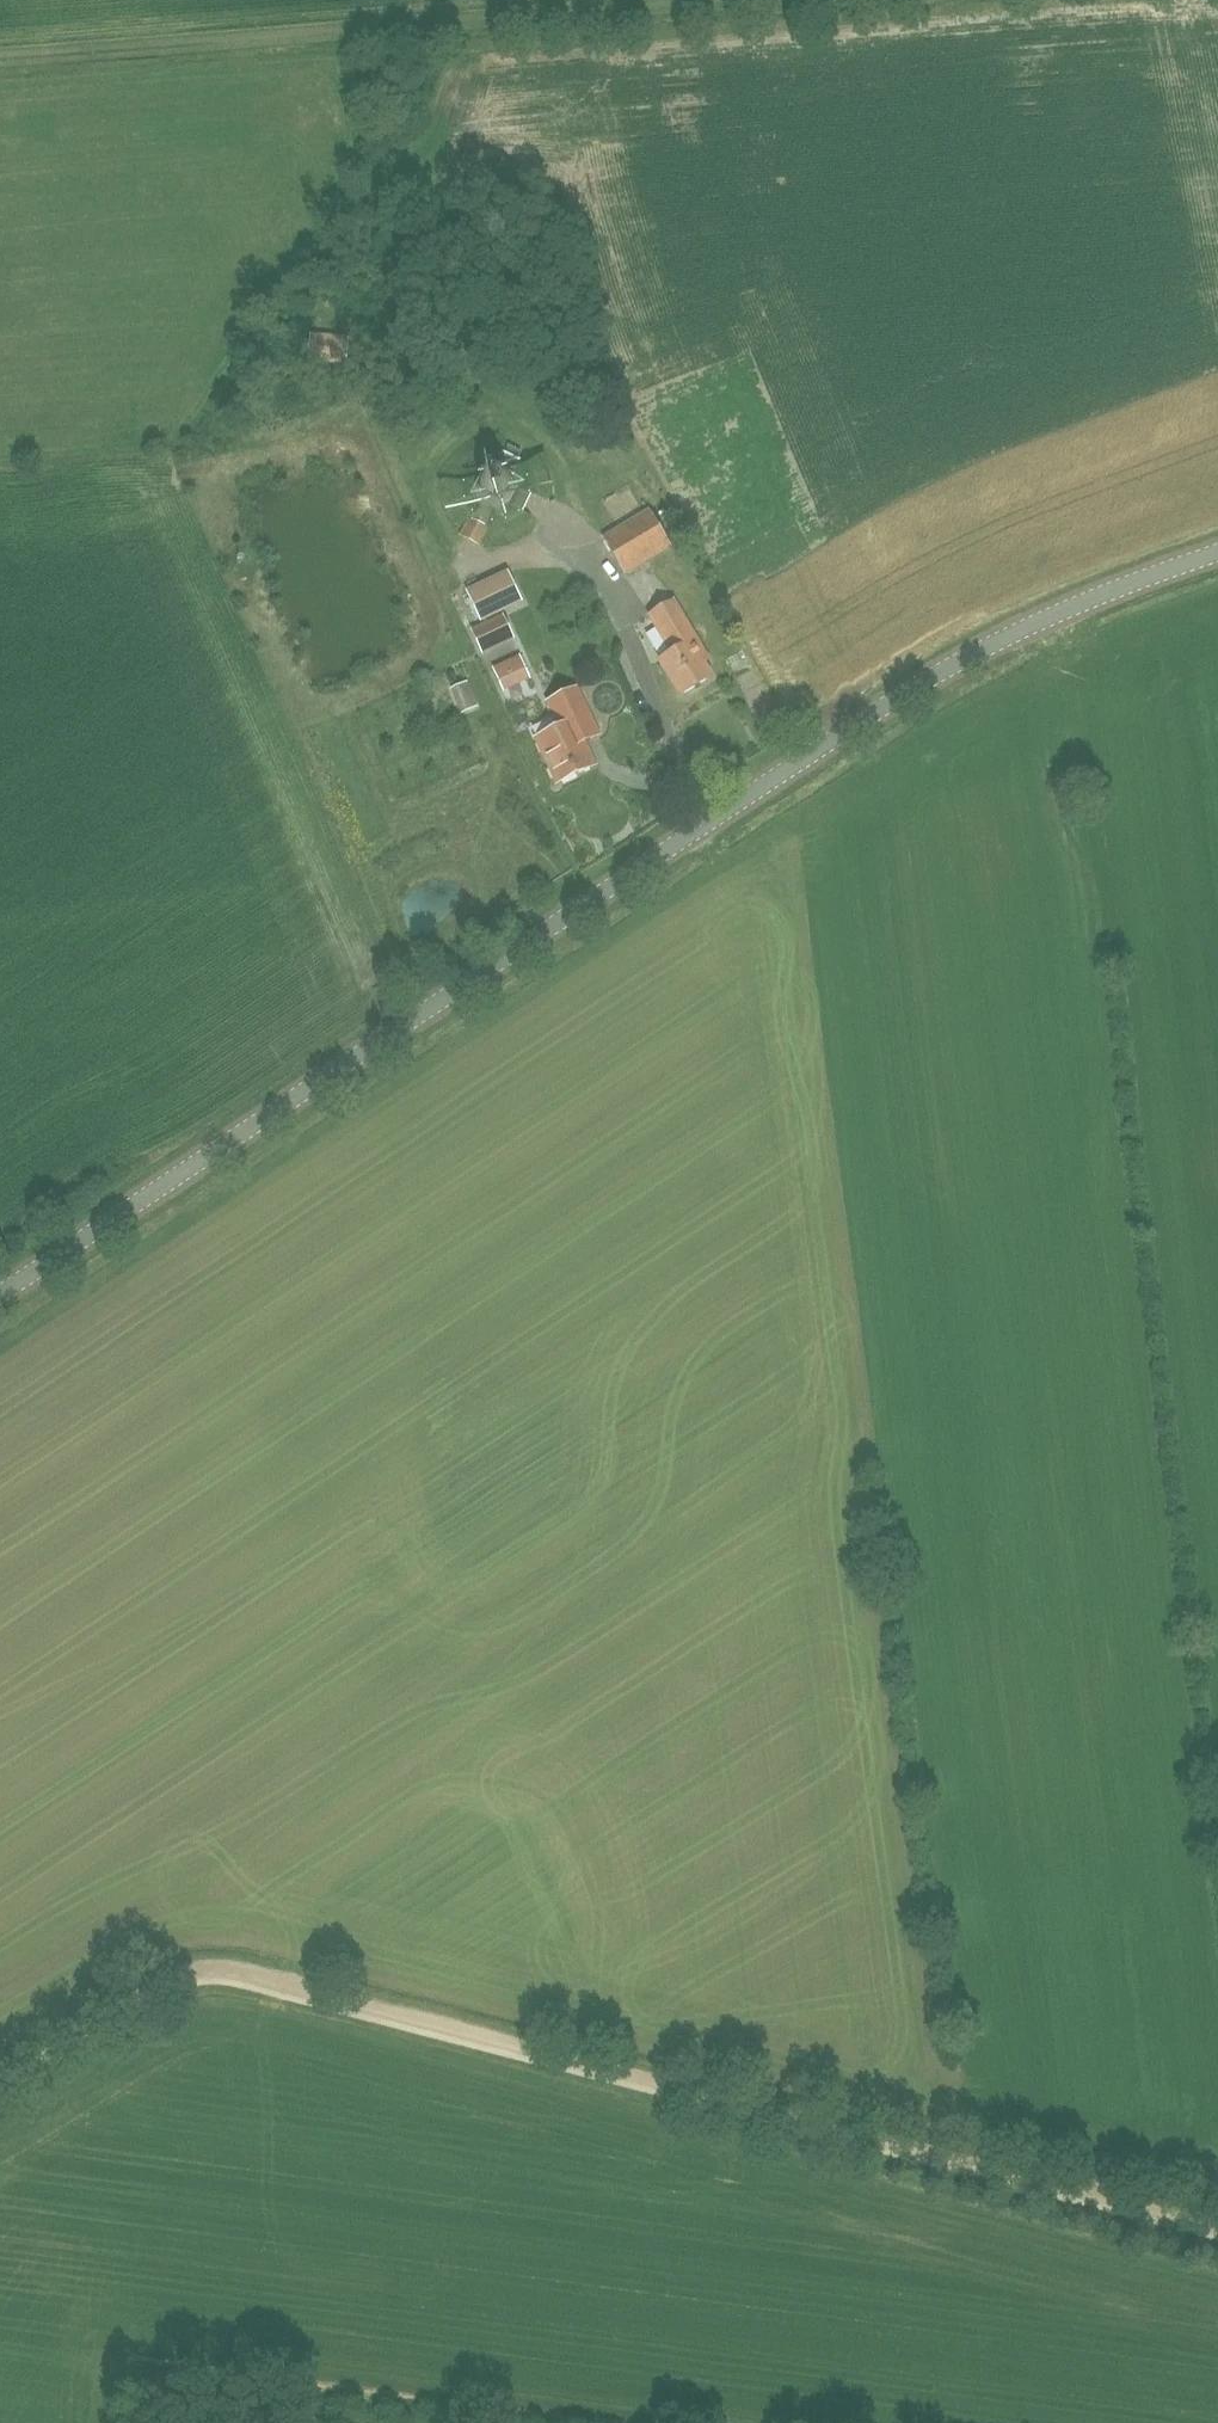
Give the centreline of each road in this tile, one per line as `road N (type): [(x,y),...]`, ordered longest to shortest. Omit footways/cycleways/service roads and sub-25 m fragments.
road 1 (tertiary): [(0,1295),(878,709),(1021,630),(1217,552)]
road 2 (track): [(1217,2229),(217,1969),(143,1988),(0,2075)]

